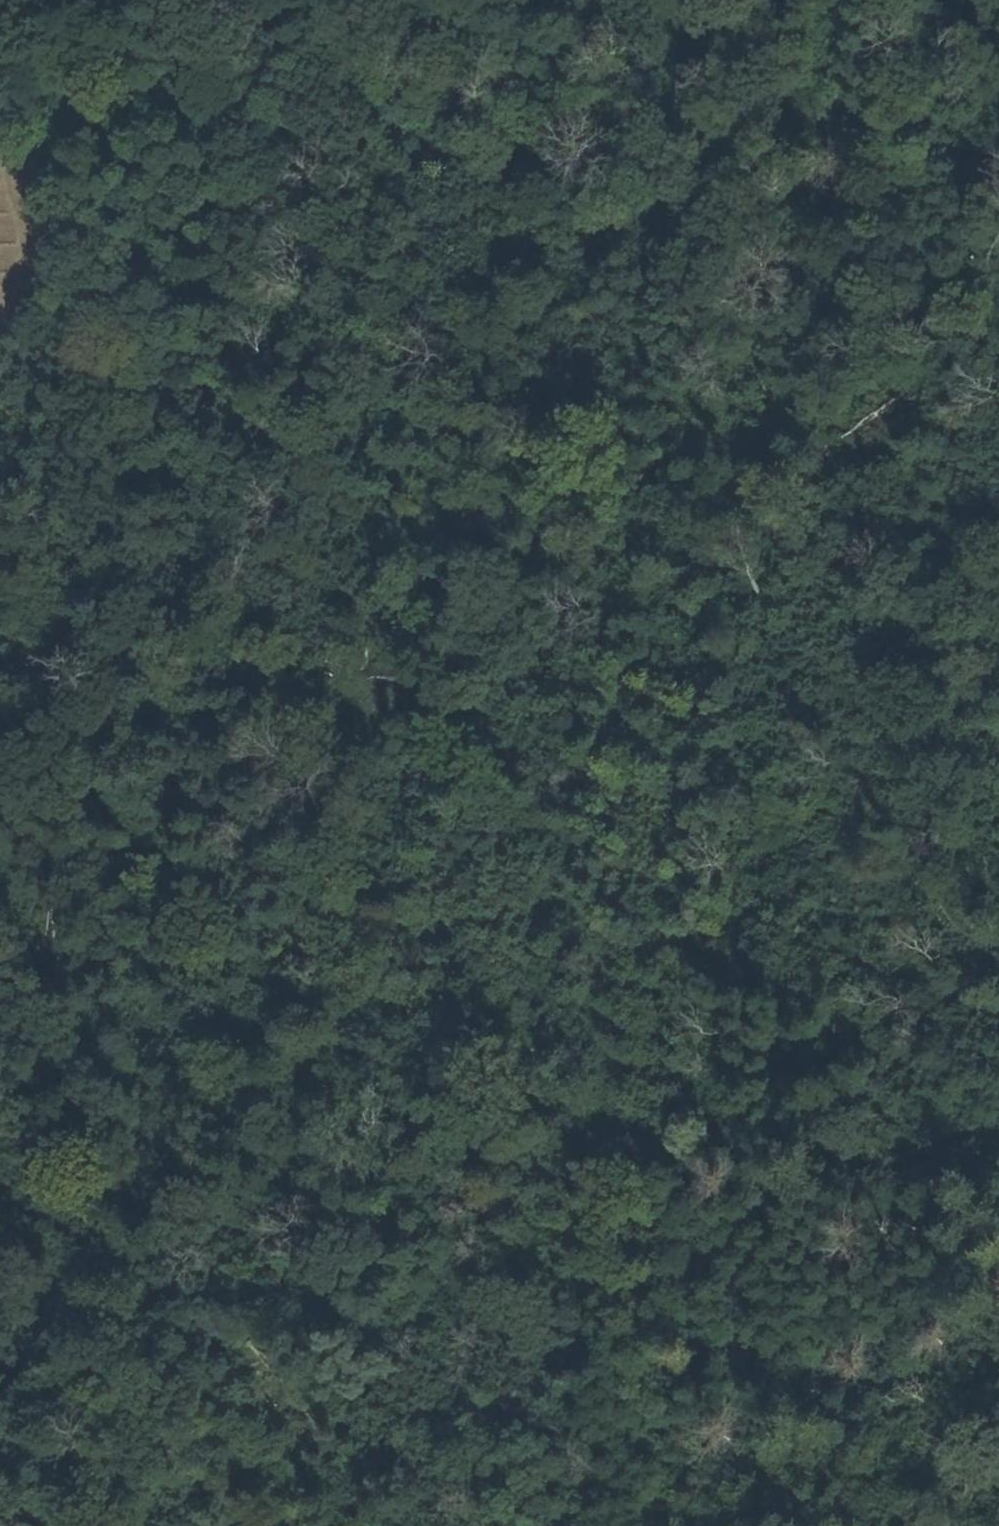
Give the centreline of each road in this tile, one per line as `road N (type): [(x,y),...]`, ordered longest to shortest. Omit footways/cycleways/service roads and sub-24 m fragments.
road 1 (track): [(0,126),(222,142),(300,159)]

